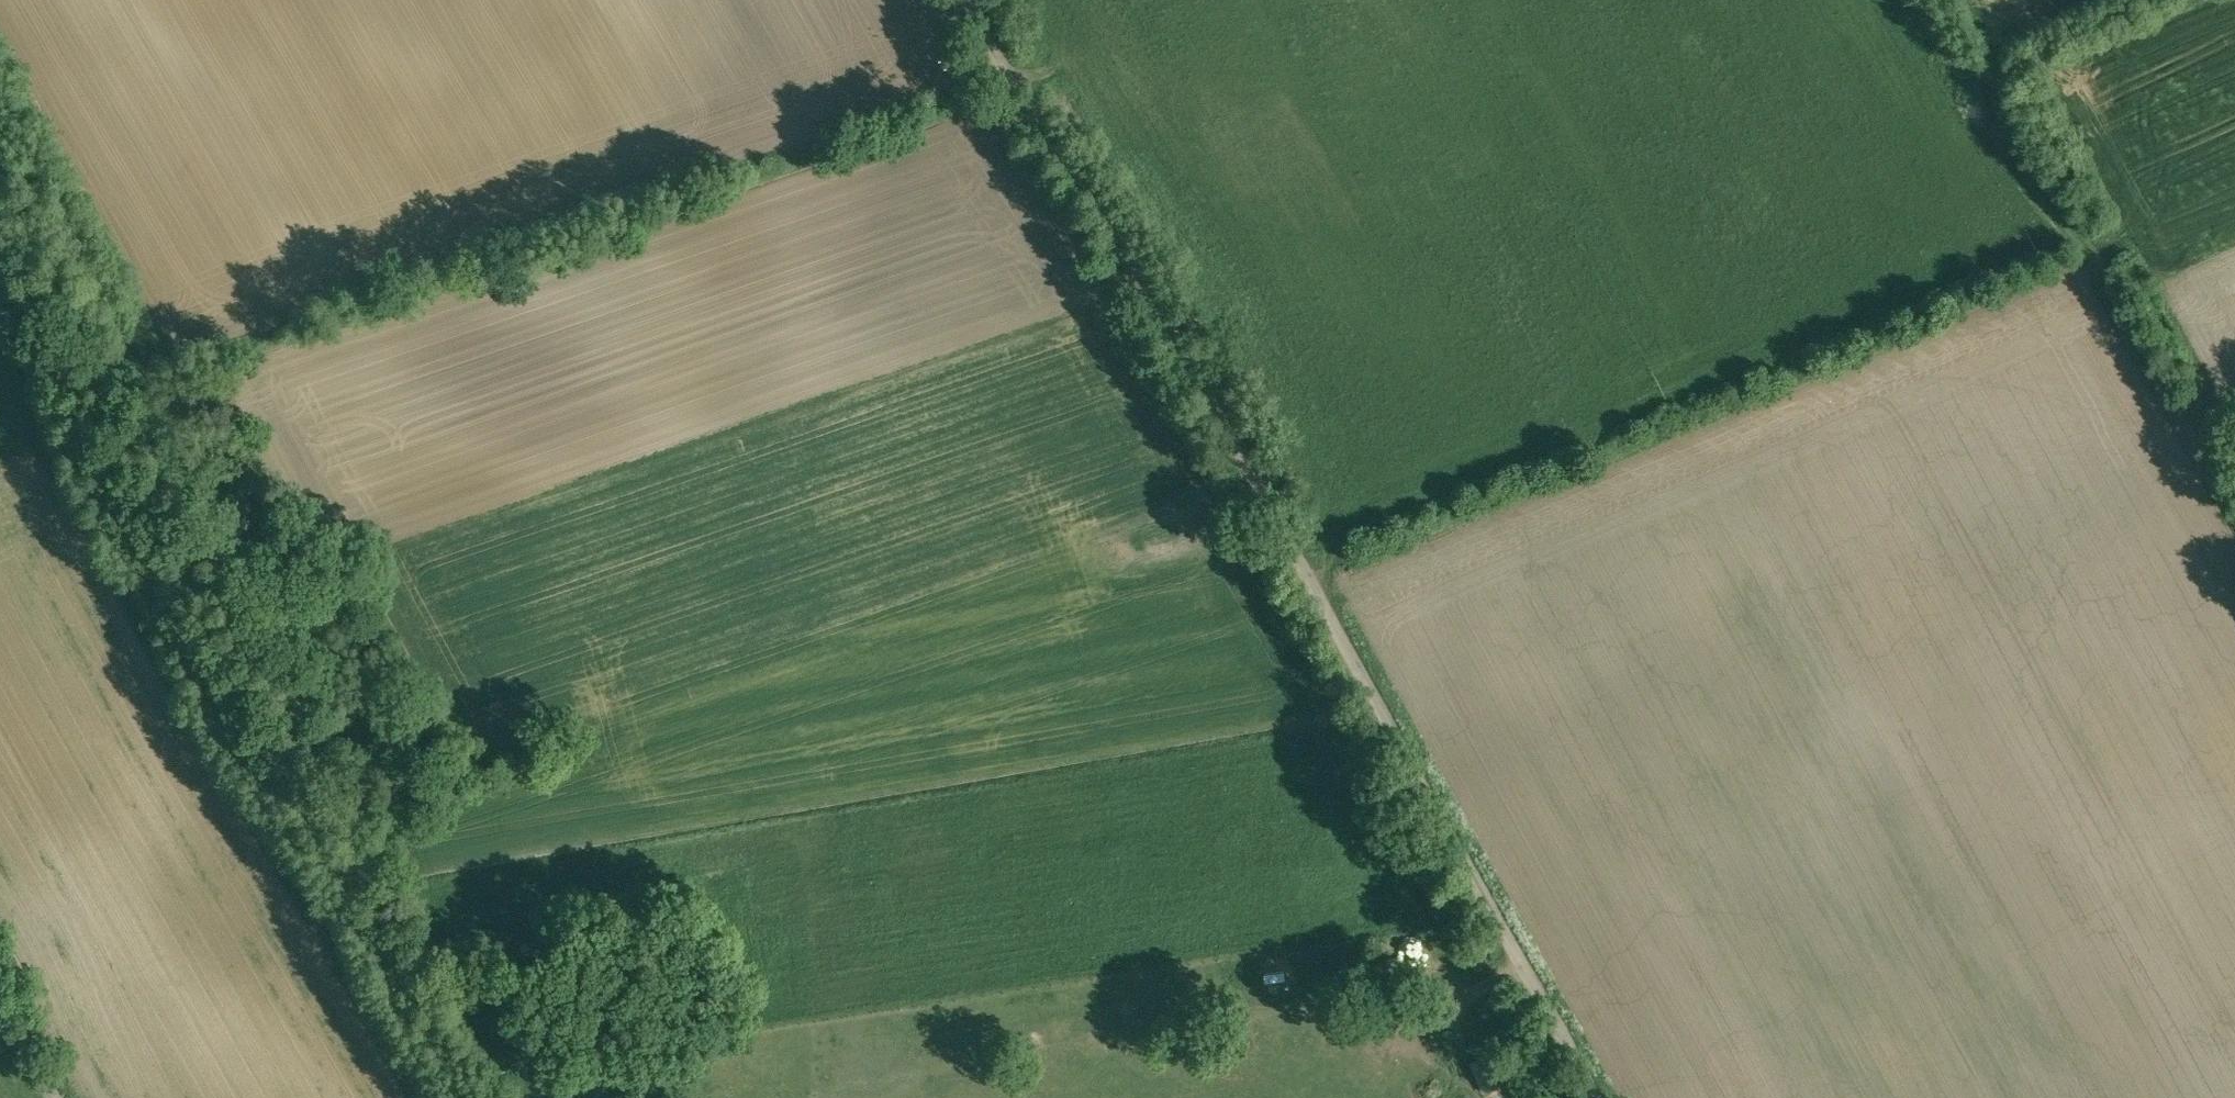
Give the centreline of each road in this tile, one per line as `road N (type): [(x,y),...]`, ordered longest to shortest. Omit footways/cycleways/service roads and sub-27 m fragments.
road 1 (track): [(1631,1097),(1038,0)]
road 2 (track): [(62,1097),(0,982)]

